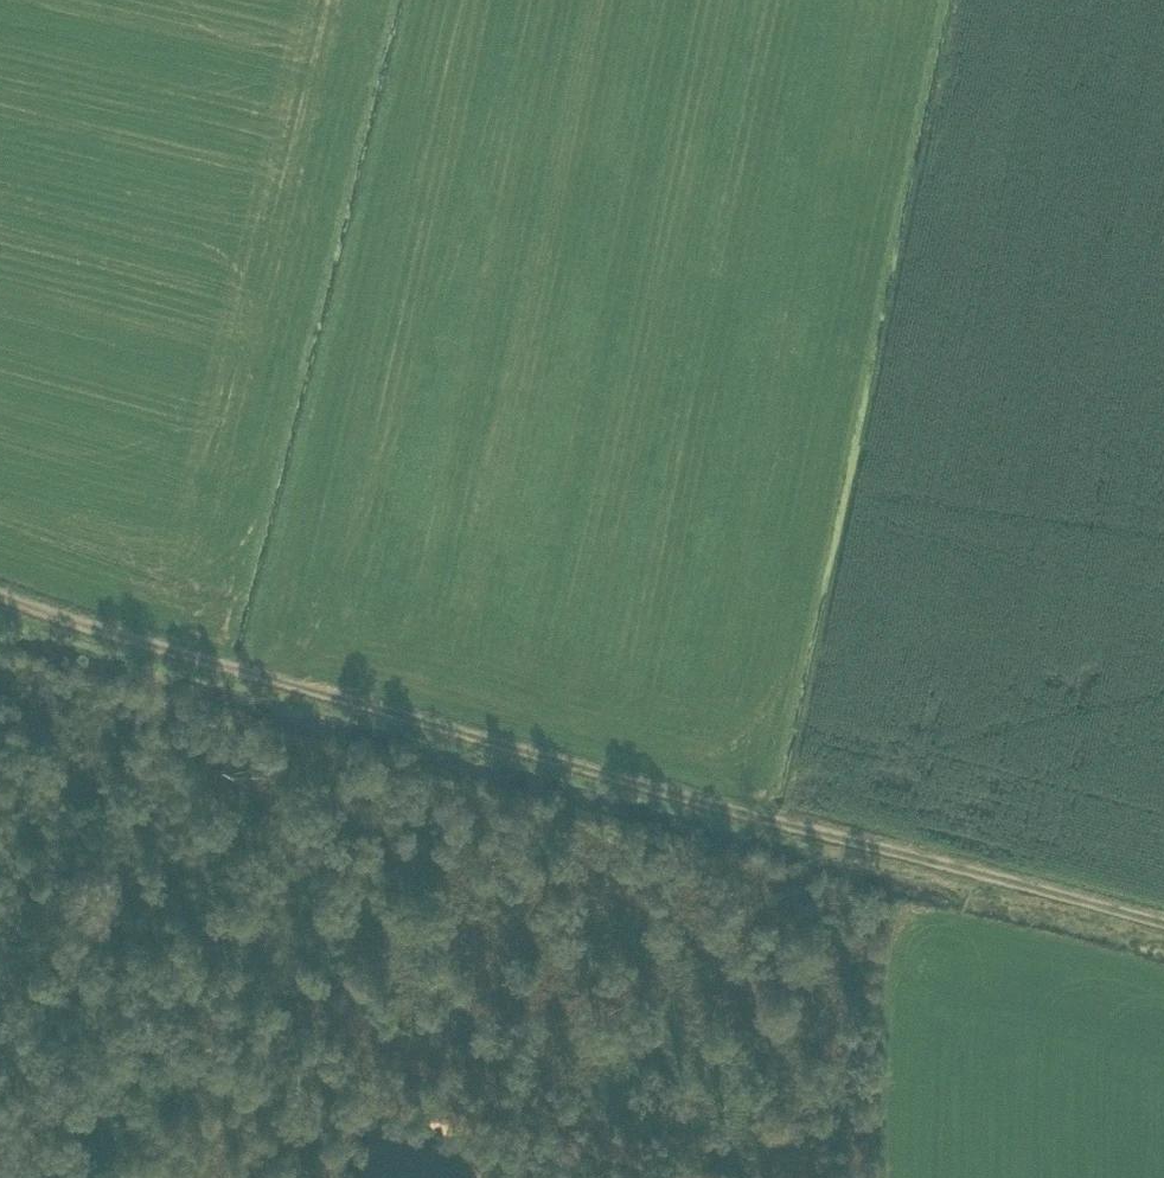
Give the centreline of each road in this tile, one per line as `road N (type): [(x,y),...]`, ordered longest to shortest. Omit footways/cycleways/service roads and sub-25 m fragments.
road 1 (track): [(0,604),(319,710),(1163,930)]

